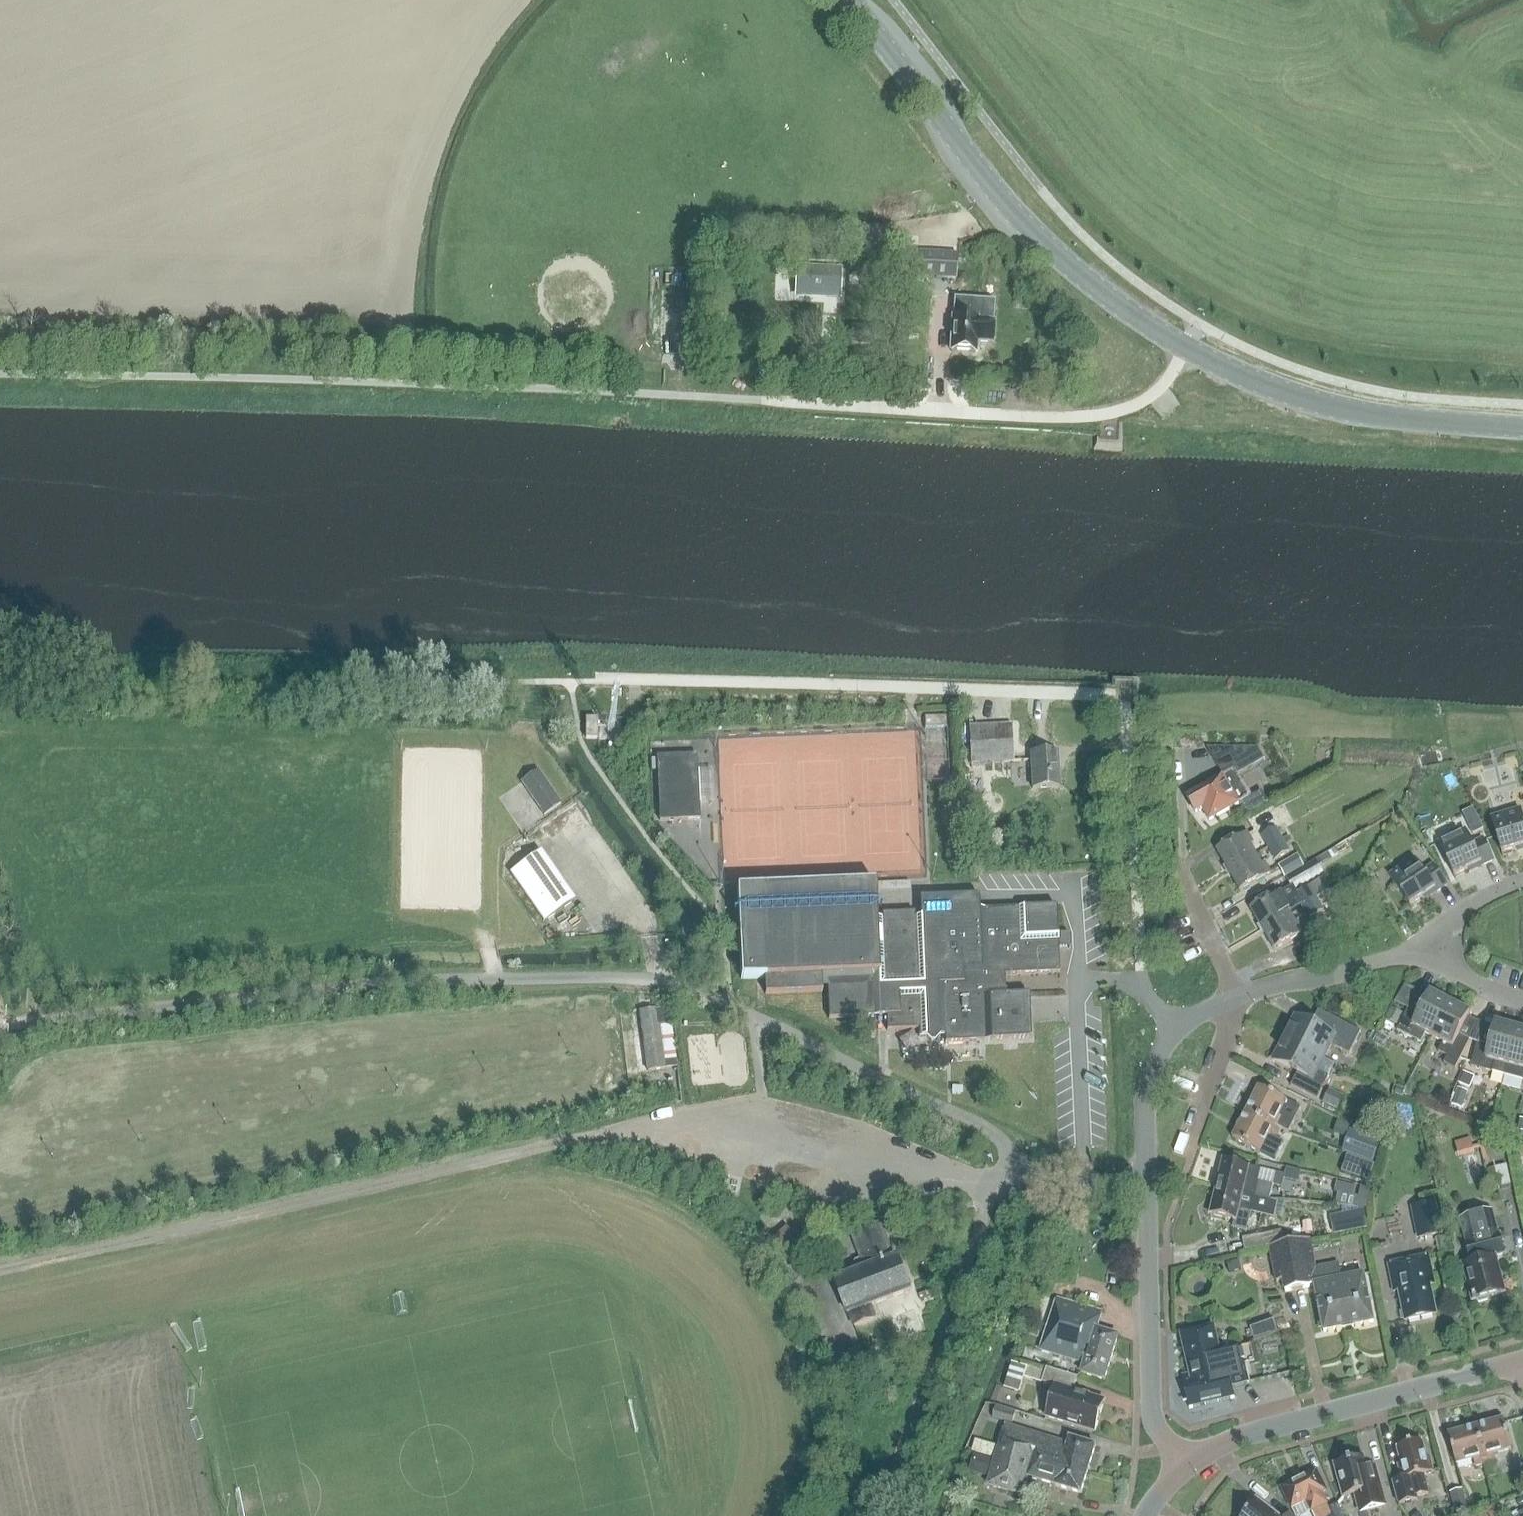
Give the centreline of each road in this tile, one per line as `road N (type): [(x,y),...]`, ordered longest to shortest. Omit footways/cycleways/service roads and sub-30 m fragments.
road 1 (unclassified): [(1145,1184),(1052,1182),(1012,1172),(986,1128),(756,1014),(674,983),(436,979),(23,1021)]
road 2 (unclassified): [(1185,349),(1143,400),(1065,416),(649,395)]
road 3 (secondary): [(1185,349),(1086,278),(1007,204),(850,0)]
road 4 (residential): [(1178,1028),(1140,991),(1123,689)]
road 5 (tertiary): [(1185,1465),(1244,1435),(1522,1362)]
road 6 (secondary): [(1185,349),(1337,406),(1522,427)]
road 7 (residential): [(1185,1465),(1151,1412),(1145,1184)]
road 8 (residential): [(1234,999),(1443,948)]
road 9 (residential): [(1190,1159),(1185,1148),(1234,999)]
road 10 (residential): [(1145,1184),(1148,1078),(1178,1028)]
road 11 (residential): [(1234,999),(1181,870)]

